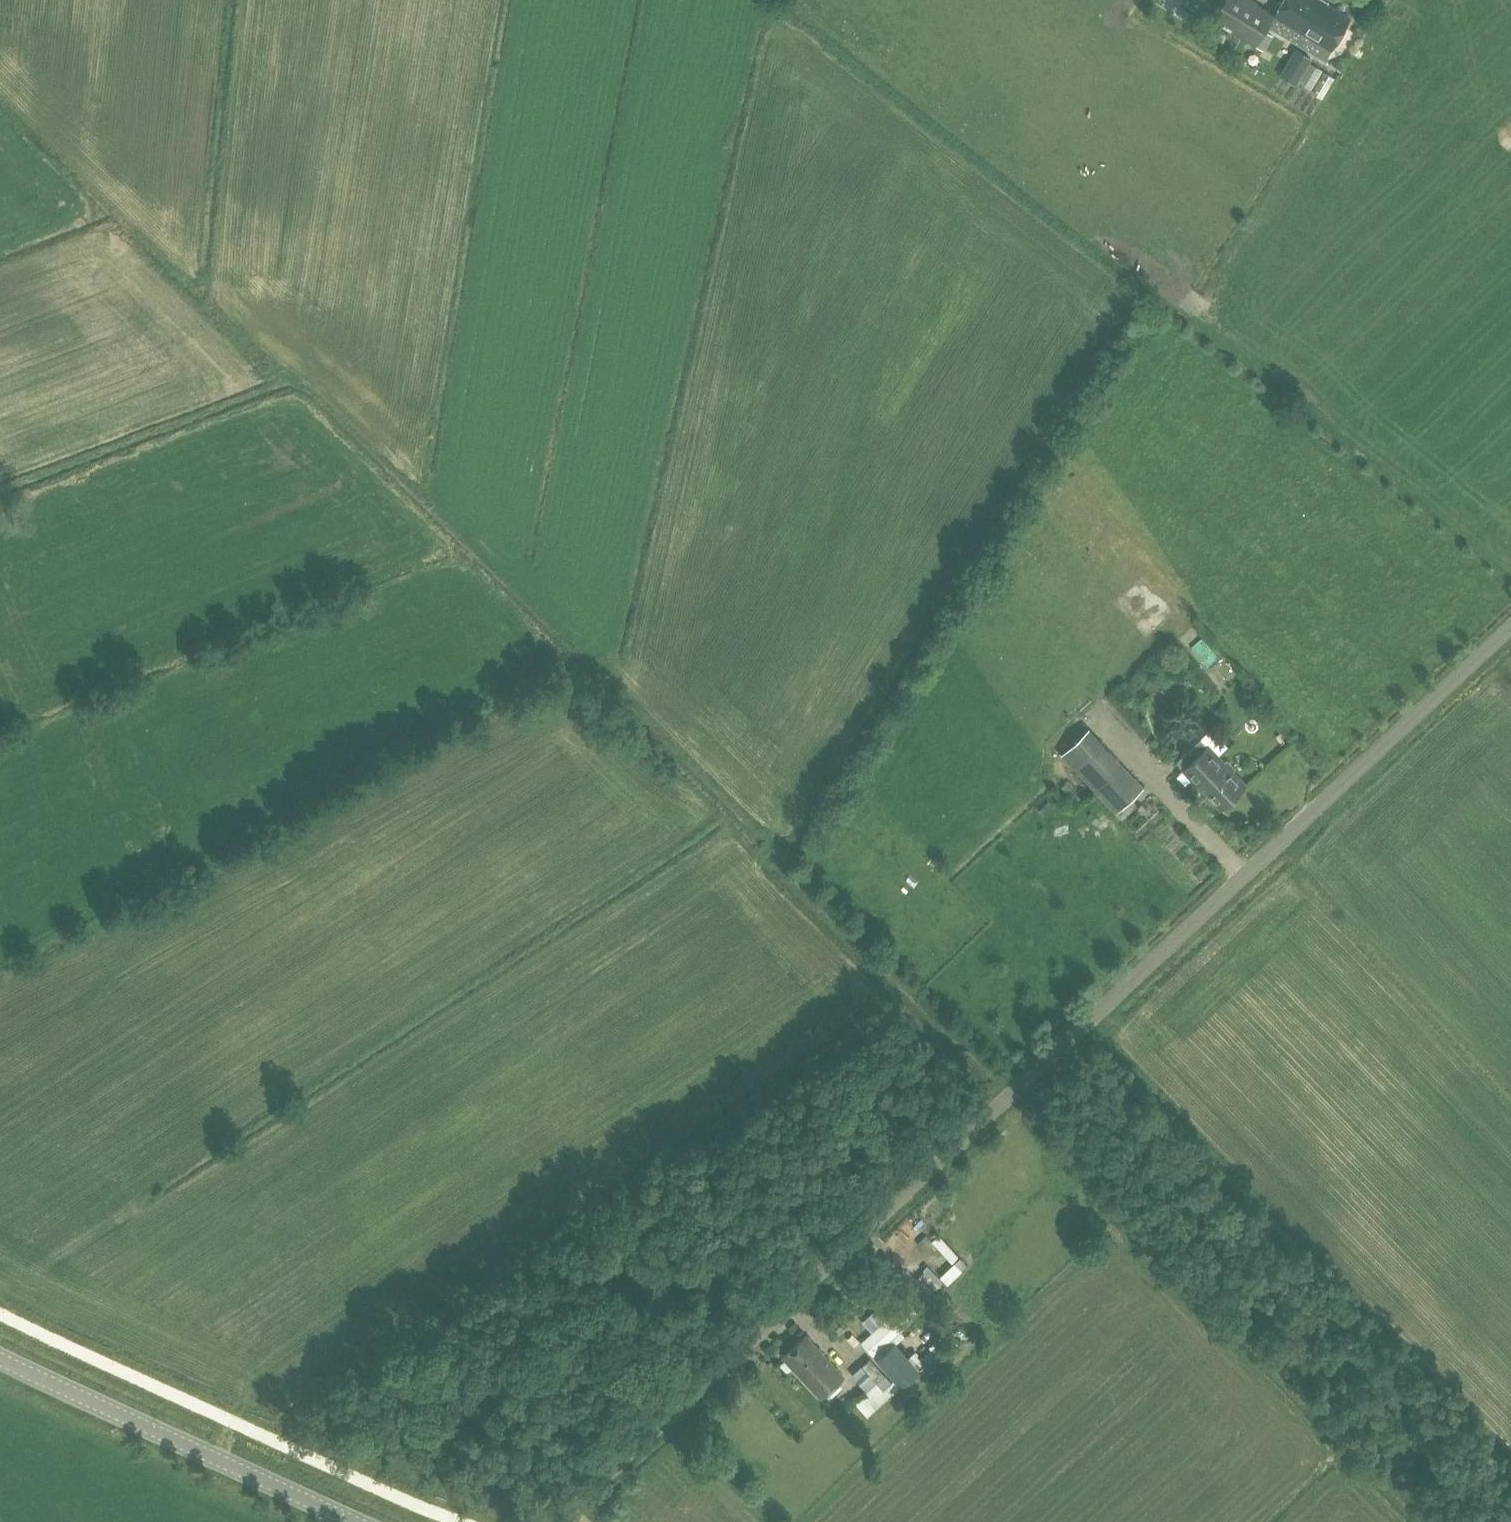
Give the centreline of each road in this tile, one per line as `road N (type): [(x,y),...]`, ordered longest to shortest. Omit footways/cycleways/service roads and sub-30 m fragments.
road 1 (unclassified): [(559,1521),(1510,630)]
road 2 (tertiary): [(358,1521),(0,1358)]

